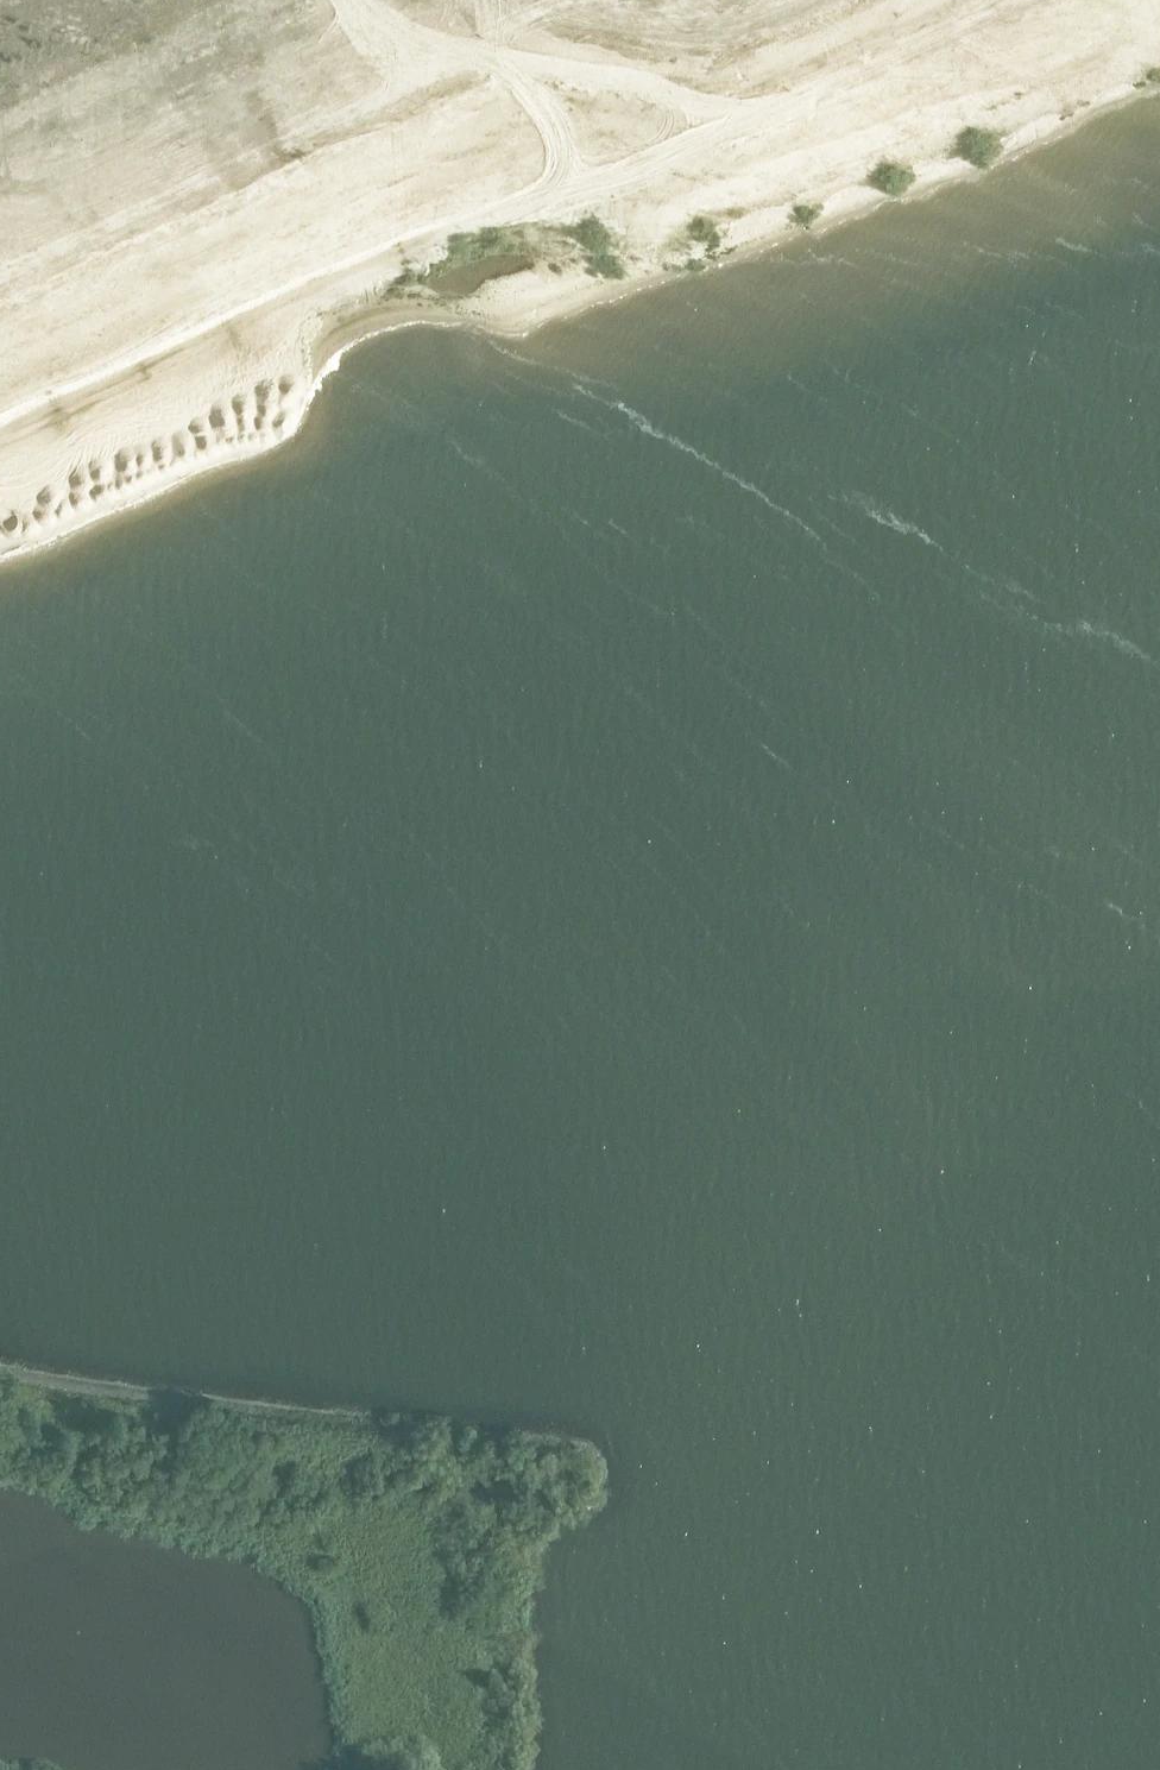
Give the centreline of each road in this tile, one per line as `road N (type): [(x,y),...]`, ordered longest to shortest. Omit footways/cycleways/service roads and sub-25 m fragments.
road 1 (residential): [(530,0),(571,85),(766,0)]

